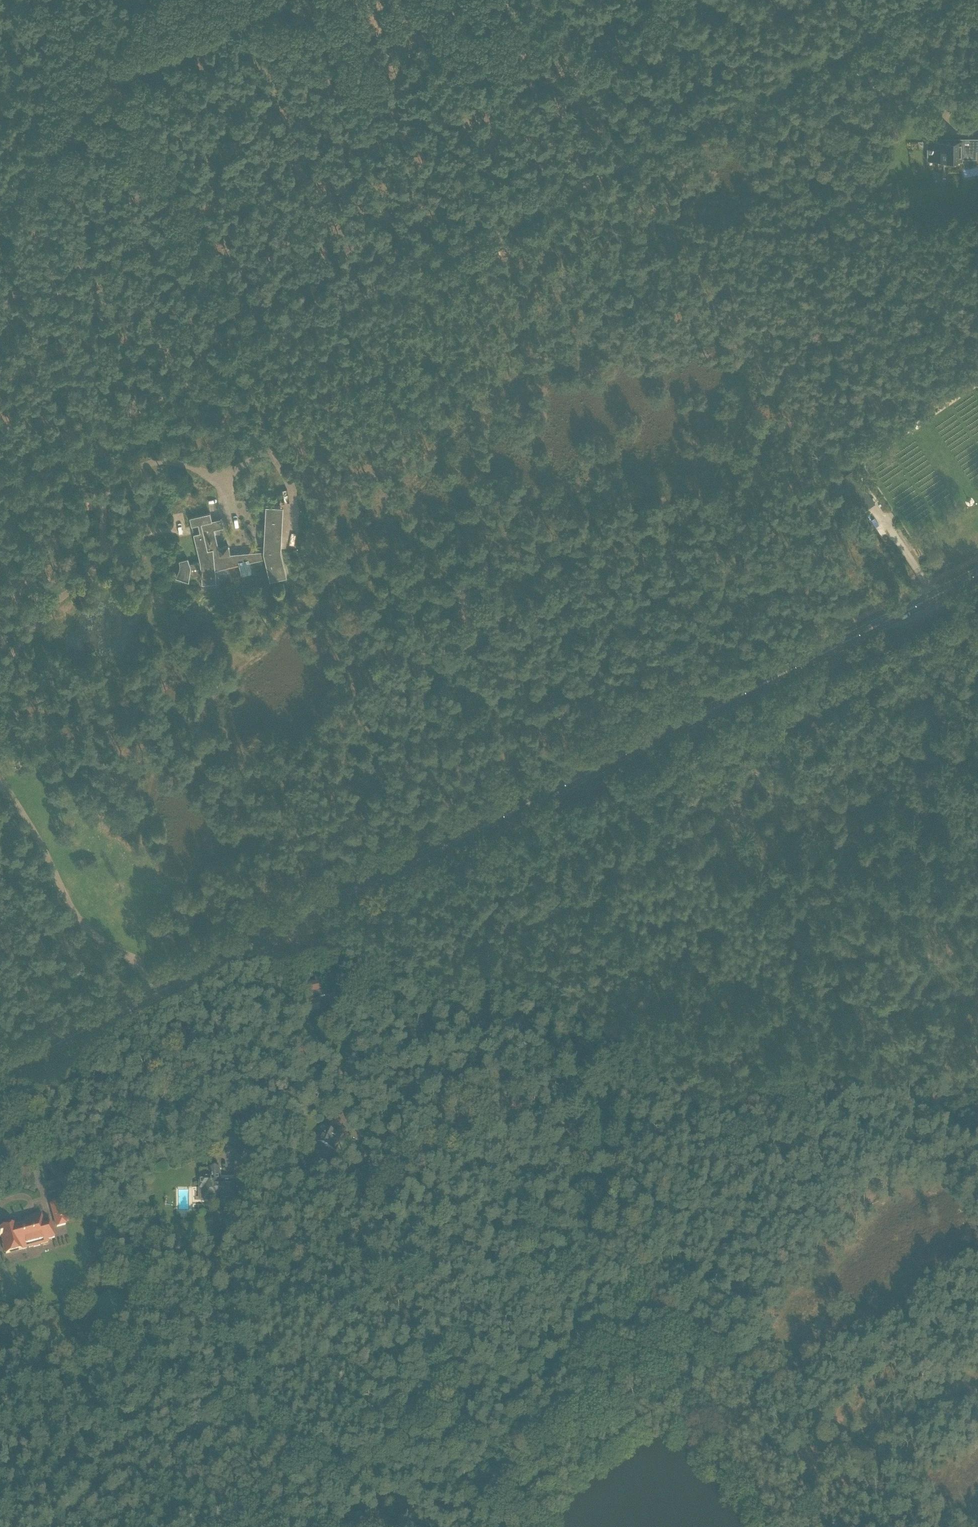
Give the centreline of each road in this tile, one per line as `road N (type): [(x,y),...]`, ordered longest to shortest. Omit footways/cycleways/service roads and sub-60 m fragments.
road 1 (secondary): [(0,1073),(977,575)]
road 2 (track): [(0,479),(944,0)]

